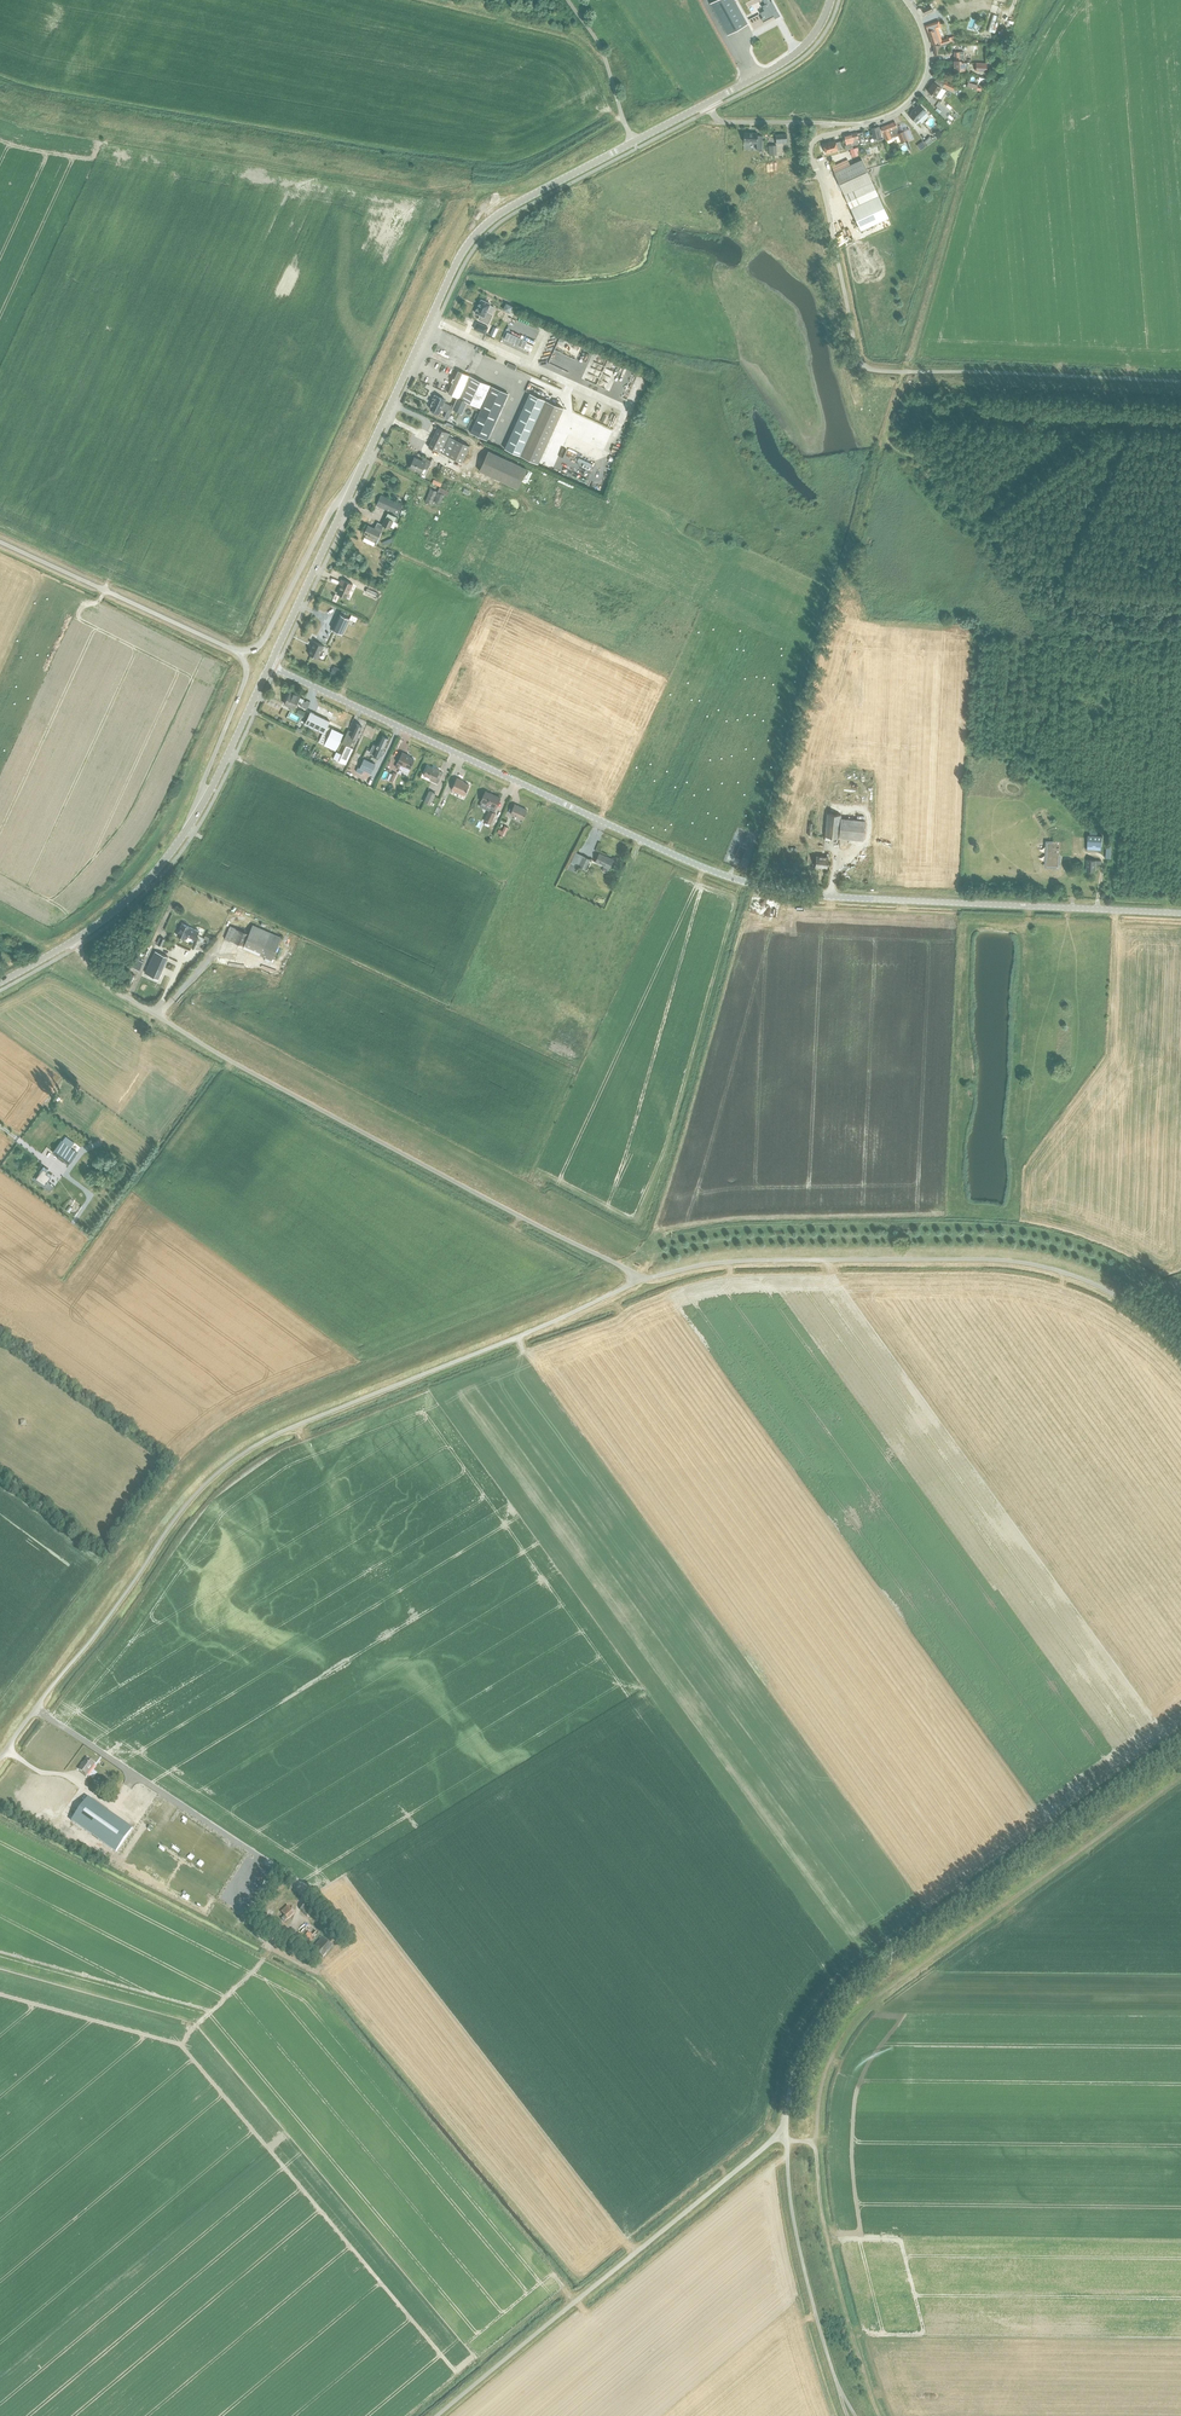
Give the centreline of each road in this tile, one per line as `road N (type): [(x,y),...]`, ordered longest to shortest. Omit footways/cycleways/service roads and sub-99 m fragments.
road 1 (unclassified): [(1180,913),(831,896),(743,881),(666,853),(269,665)]
road 2 (track): [(1180,1778),(876,1998),(827,2066),(816,2148),(821,2208),(880,2415)]
road 3 (unclassified): [(636,1281),(251,1448),(176,1517),(36,1709)]
road 4 (unclassified): [(636,1281),(628,1270),(226,1059),(118,991),(74,941)]
road 5 (unclassified): [(1180,382),(875,371),(860,363),(810,146),(867,124)]
road 6 (unclassified): [(785,2128),(802,2054),(848,1986),(1180,1744)]
road 7 (unclassified): [(1180,1346),(1098,1286),(1001,1260),(755,1261),(636,1281)]
road 8 (secondary): [(347,497),(475,235),(633,142)]
road 9 (unclassified): [(438,2415),(785,2128)]
road 10 (unclassified): [(312,1892),(36,1709)]
road 11 (unclassified): [(856,2415),(839,2390),(799,2253),(785,2128)]
road 12 (track): [(1180,405),(899,392)]
road 13 (track): [(1180,426),(961,419),(915,428)]
road 14 (unclassified): [(237,652),(0,543)]
road 15 (track): [(1180,613),(1087,603),(1003,526)]
road 16 (unclassified): [(347,497),(331,510),(267,635),(237,652)]
road 17 (unclassified): [(237,652),(245,679),(187,830)]
road 18 (secondary): [(269,665),(347,497)]
road 19 (secondary): [(187,830),(269,665)]
road 20 (track): [(1003,526),(1140,426)]
road 21 (residential): [(867,124),(727,122),(706,104)]
road 22 (secondary): [(706,104),(802,49),(831,0)]
road 23 (residential): [(867,124),(908,105),(926,77),(926,39),(904,0)]
road 24 (track): [(891,407),(848,562)]
road 25 (secondary): [(74,941),(136,895),(187,830)]
road 26 (unclassified): [(633,142),(602,50),(567,0)]
road 27 (track): [(915,428),(1003,526)]

